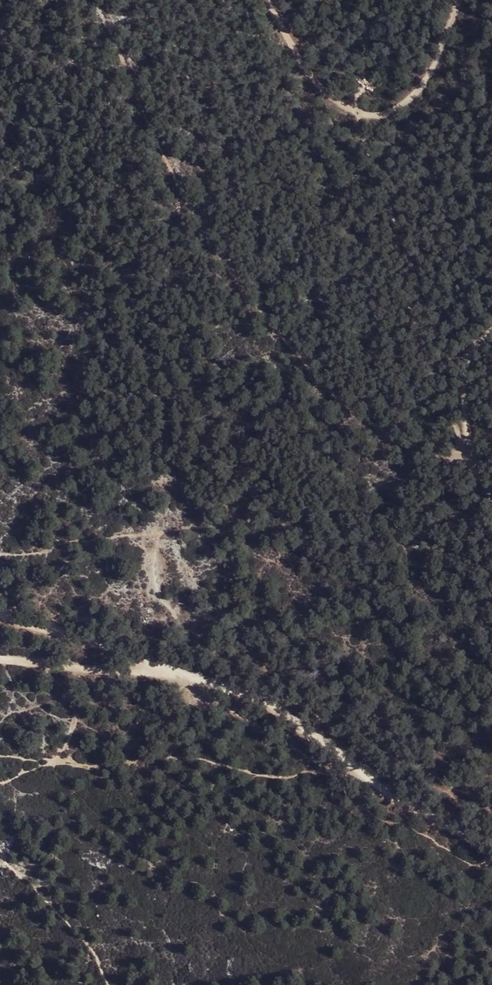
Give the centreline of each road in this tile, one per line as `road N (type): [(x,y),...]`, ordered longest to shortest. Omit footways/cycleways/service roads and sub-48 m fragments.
road 1 (track): [(88,0),(183,197),(267,322),(330,390),(378,424),(425,449),(469,446)]
road 2 (track): [(0,613),(233,686),(364,774)]
road 3 (track): [(267,0),(322,88),(370,116),(413,97),(460,0)]
road 4 (track): [(491,498),(469,446),(464,369),(491,328)]
road 5 (track): [(0,657),(181,674)]
road 6 (track): [(364,774),(491,856)]

